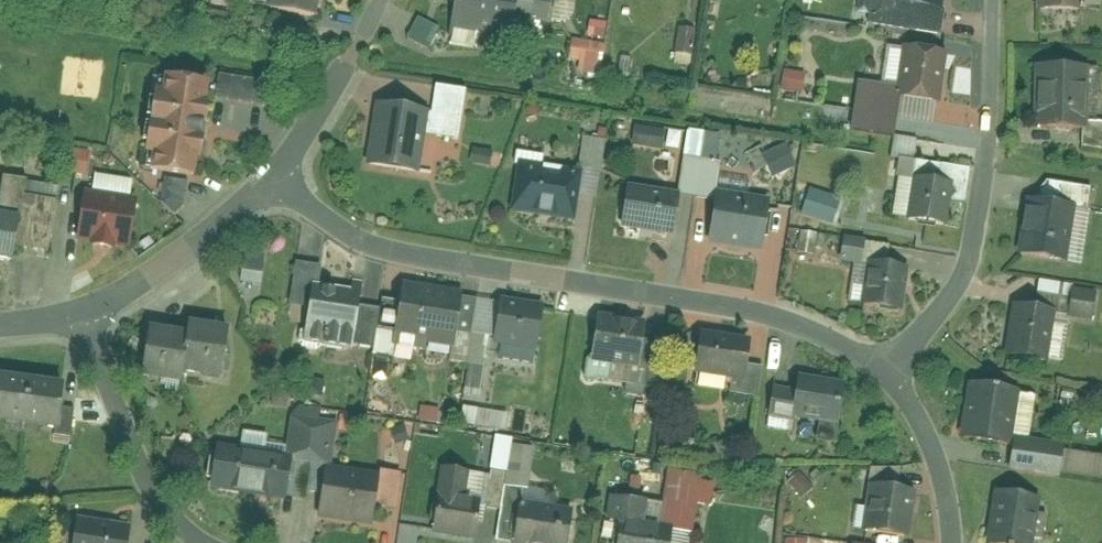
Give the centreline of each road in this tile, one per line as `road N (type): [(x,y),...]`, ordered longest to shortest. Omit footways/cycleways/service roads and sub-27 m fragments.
road 1 (residential): [(897,368),(798,323),(357,236),(276,177)]
road 2 (residential): [(996,0),(993,148),(971,263),(897,368)]
road 3 (residential): [(194,542),(143,475),(80,314)]
road 4 (residential): [(80,314),(201,253),(276,177)]
road 5 (residential): [(276,177),(331,106),(378,0)]
road 6 (residential): [(960,542),(926,401),(897,368)]

